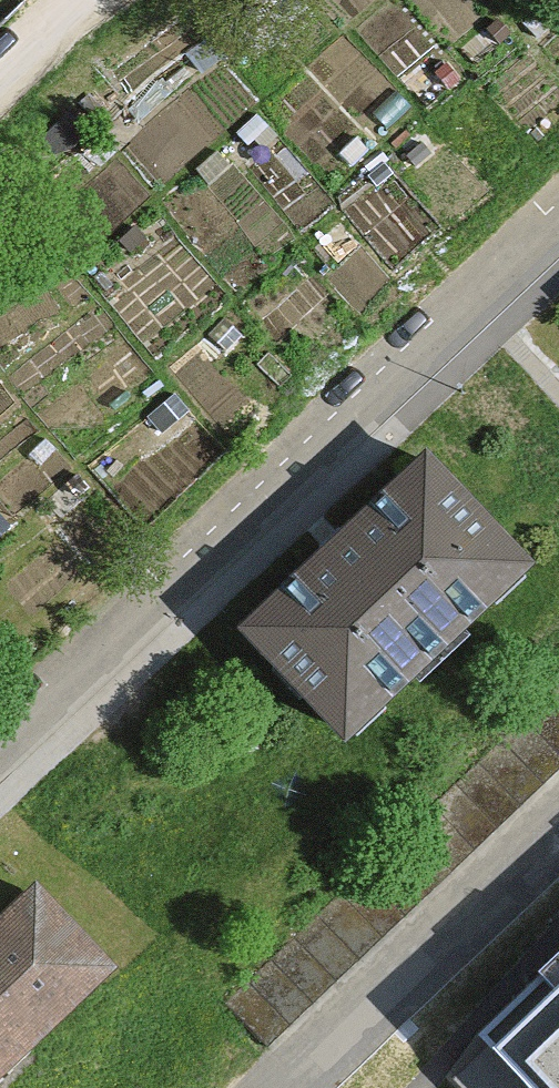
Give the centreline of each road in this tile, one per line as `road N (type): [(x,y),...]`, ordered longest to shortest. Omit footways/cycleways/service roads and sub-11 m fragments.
road 1 (residential): [(0,743),(558,213)]
road 2 (residential): [(289,1087),(558,833)]

